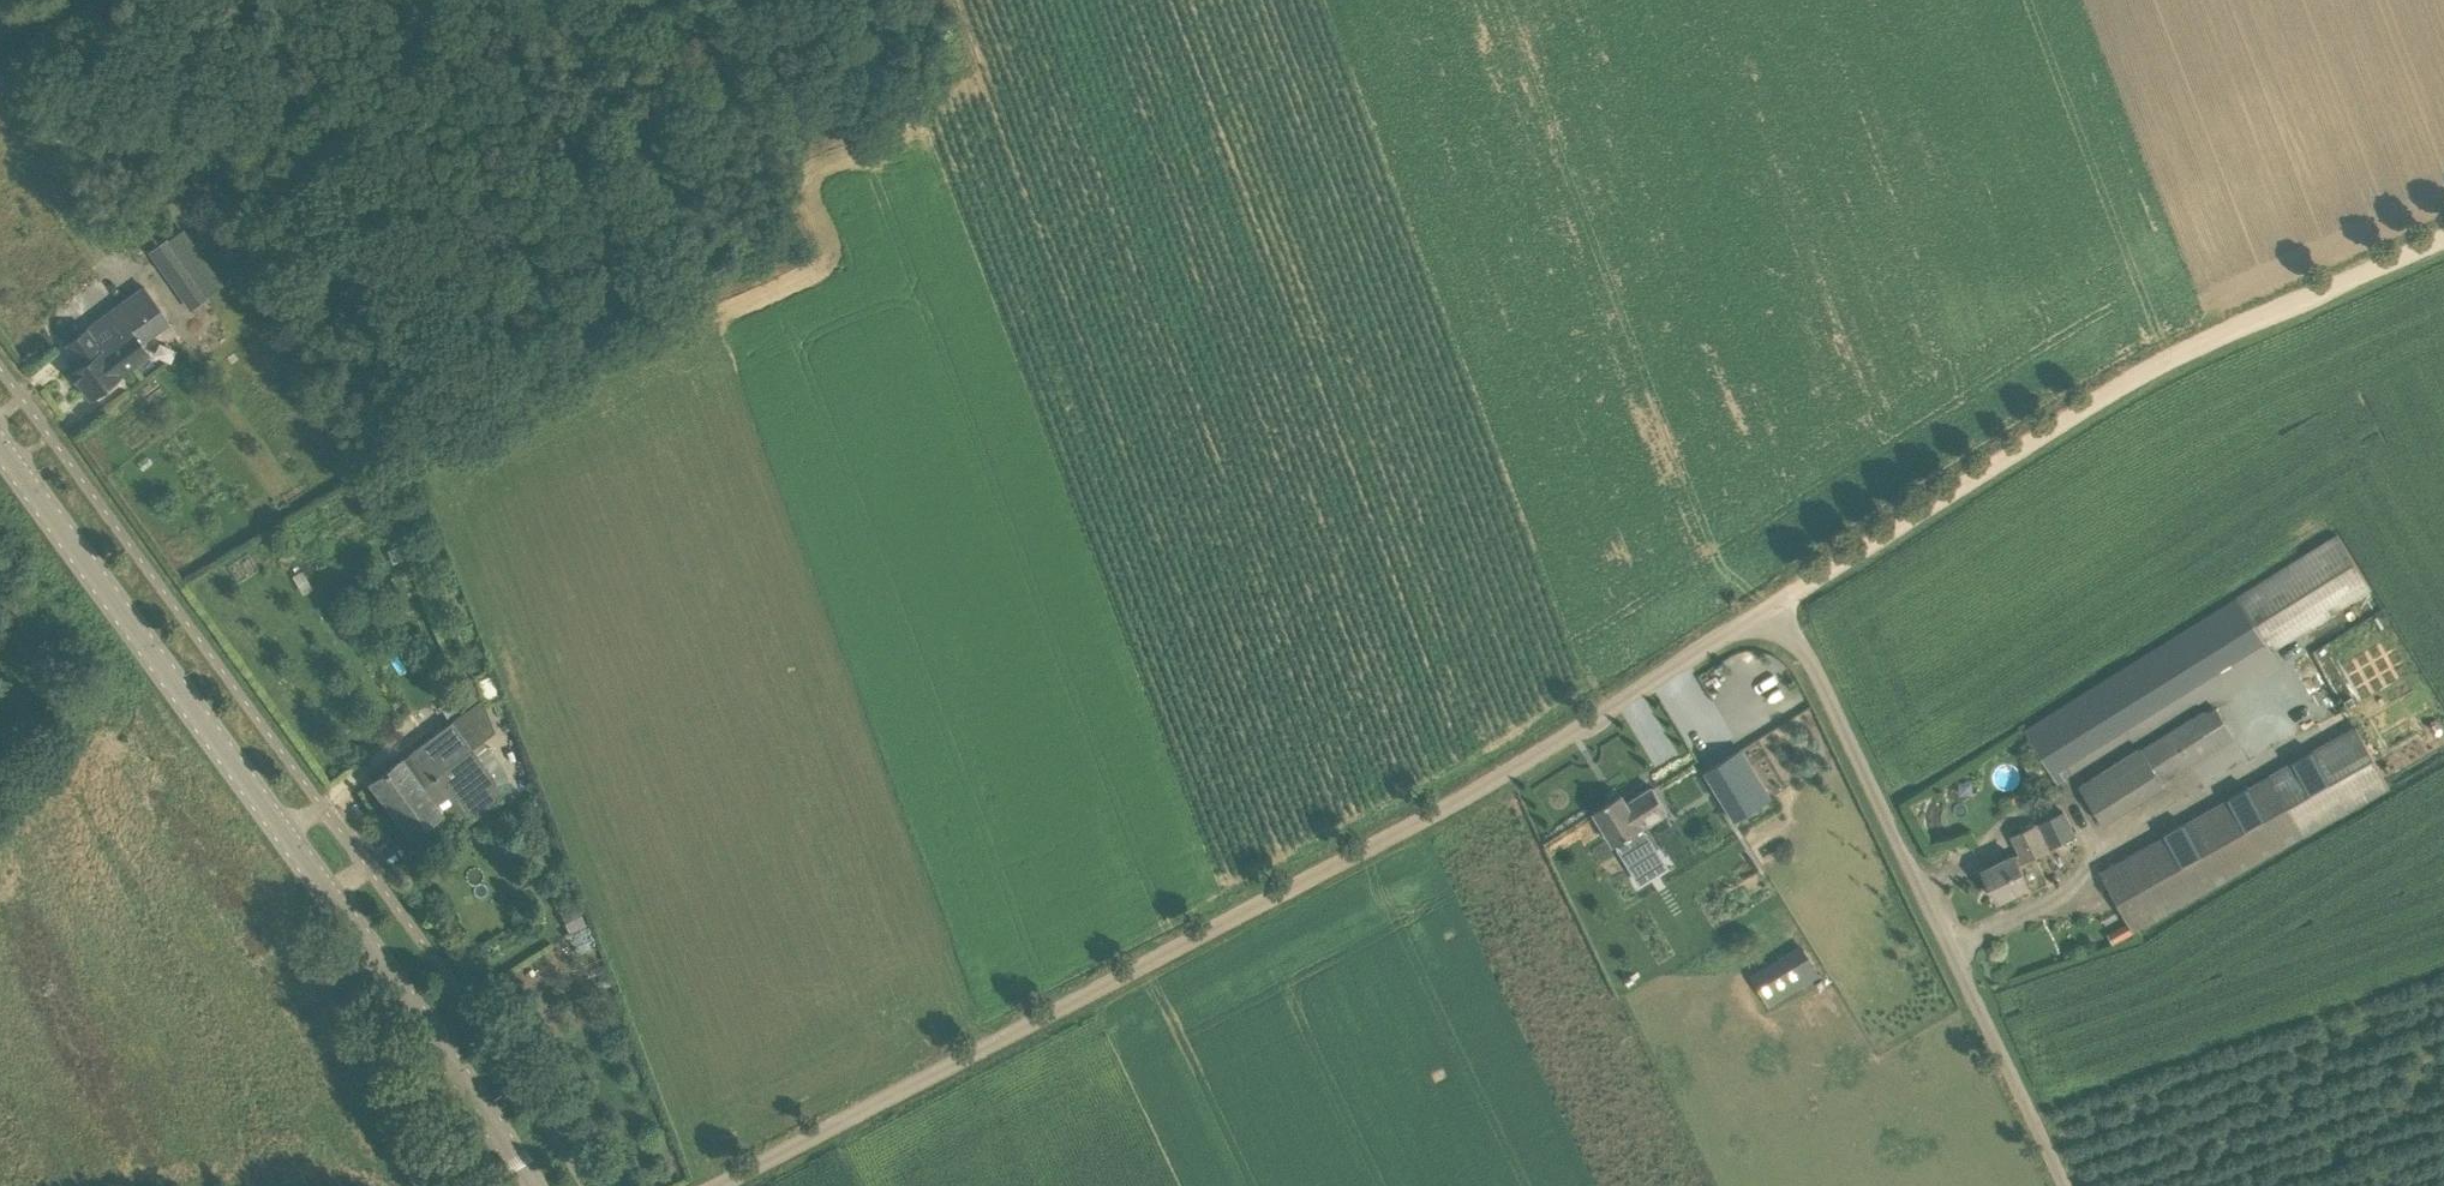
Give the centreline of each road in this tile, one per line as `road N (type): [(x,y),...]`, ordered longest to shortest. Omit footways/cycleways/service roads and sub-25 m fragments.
road 1 (unclassified): [(699,1185),(1416,813),(1780,608)]
road 2 (secondary): [(533,1185),(392,970),(0,449)]
road 3 (track): [(1780,608),(2171,364),(2443,241)]
road 4 (unclassified): [(2055,1185),(1780,608)]

